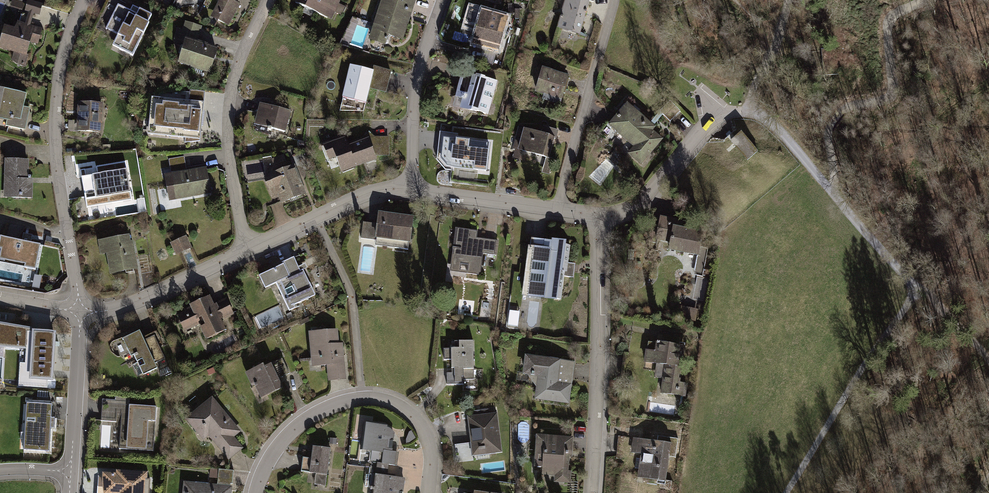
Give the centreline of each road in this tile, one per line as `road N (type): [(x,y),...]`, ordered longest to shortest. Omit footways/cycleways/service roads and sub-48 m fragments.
road 1 (residential): [(79,314),(56,123),(69,39),(86,0)]
road 2 (residential): [(257,492),(274,453),(301,426),(321,411),(366,401),(408,413),(427,439),(429,492)]
road 3 (residential): [(598,216),(591,492)]
road 4 (residential): [(249,252),(228,124),(237,74),(269,0)]
road 5 (track): [(912,283),(787,492)]
road 6 (residential): [(408,190),(416,90),(442,0)]
road 7 (residential): [(408,190),(598,216)]
road 8 (residential): [(79,314),(131,306),(249,252)]
road 9 (residential): [(72,492),(79,314)]
road 10 (residential): [(249,252),(371,196),(408,190)]
road 11 (residential): [(598,216),(633,207),(649,194),(713,113)]
road 12 (track): [(745,109),(838,199)]

